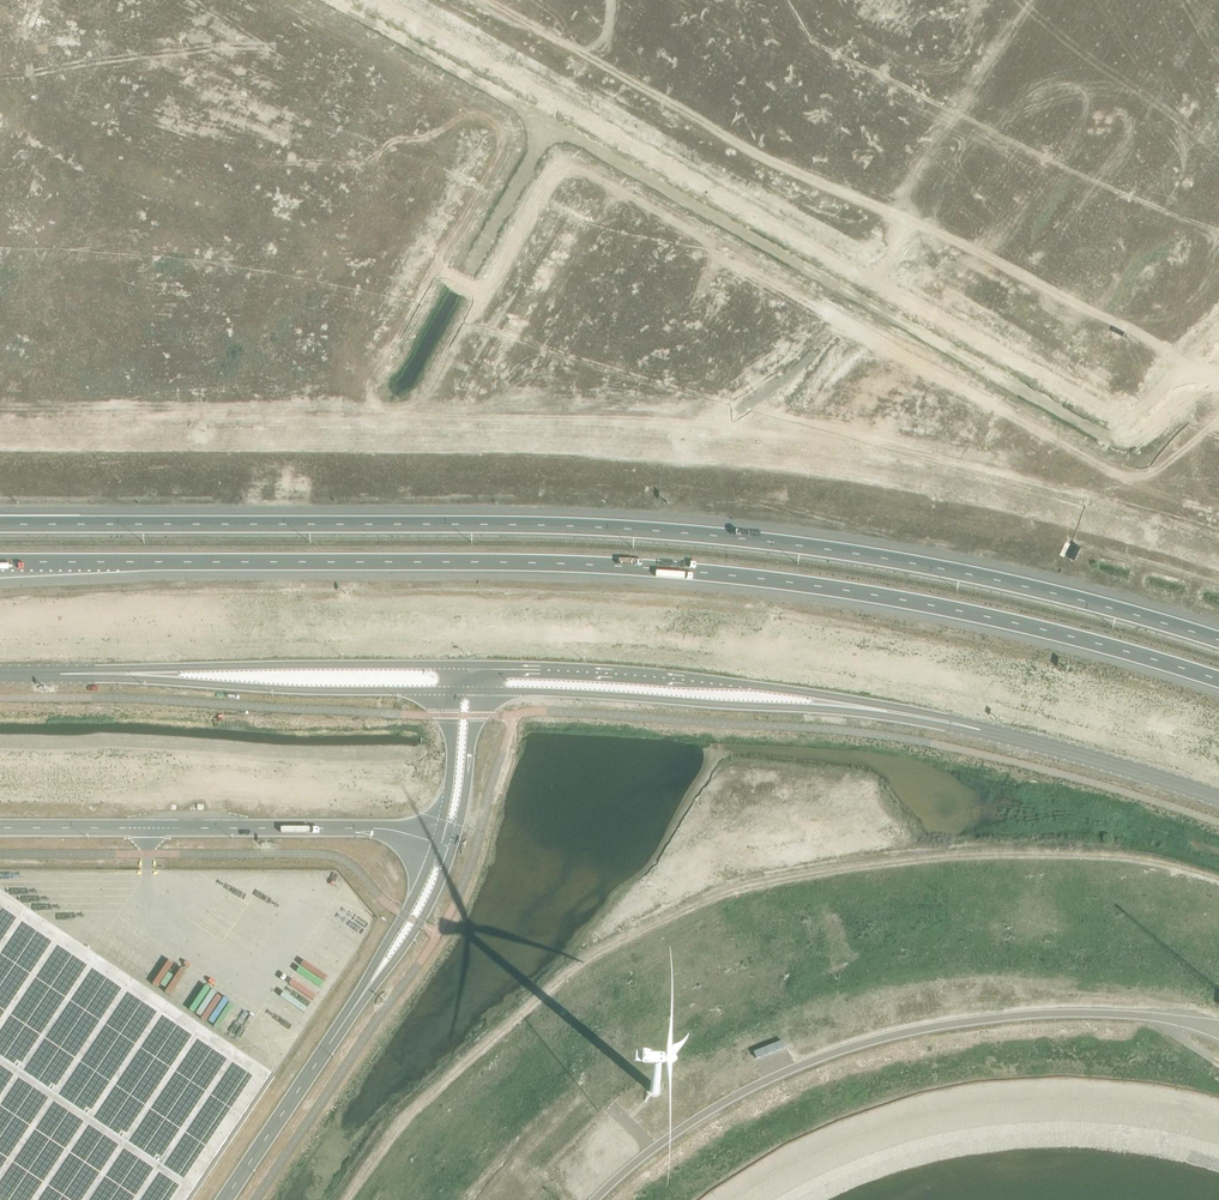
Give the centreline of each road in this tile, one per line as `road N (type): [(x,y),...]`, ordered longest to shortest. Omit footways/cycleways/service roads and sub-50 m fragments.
road 1 (trunk): [(0,562),(562,563),(738,576),(1025,625),(1218,680)]
road 2 (trunk): [(1218,640),(938,567),(716,535),(476,524),(0,524)]
road 3 (track): [(789,1199),(923,1146),(1029,1133),(1132,1133),(1218,1162)]
road 4 (unclassified): [(0,827),(379,828),(434,841)]
road 5 (tertiary): [(850,705),(727,681),(465,665)]
road 6 (tertiary): [(850,705),(1058,749),(1218,798)]
road 7 (tertiary): [(476,690),(850,705)]
road 8 (tertiary): [(465,665),(130,672)]
road 9 (tertiary): [(130,672),(271,688),(454,690)]
road 10 (tertiary): [(371,984),(223,1199)]
road 11 (tertiary): [(371,984),(419,922),(455,845)]
road 12 (tertiary): [(455,845),(476,690)]
road 13 (tertiary): [(434,841),(371,984)]
road 14 (tertiary): [(454,690),(434,841)]
road 15 (tertiary): [(0,672),(130,672)]

